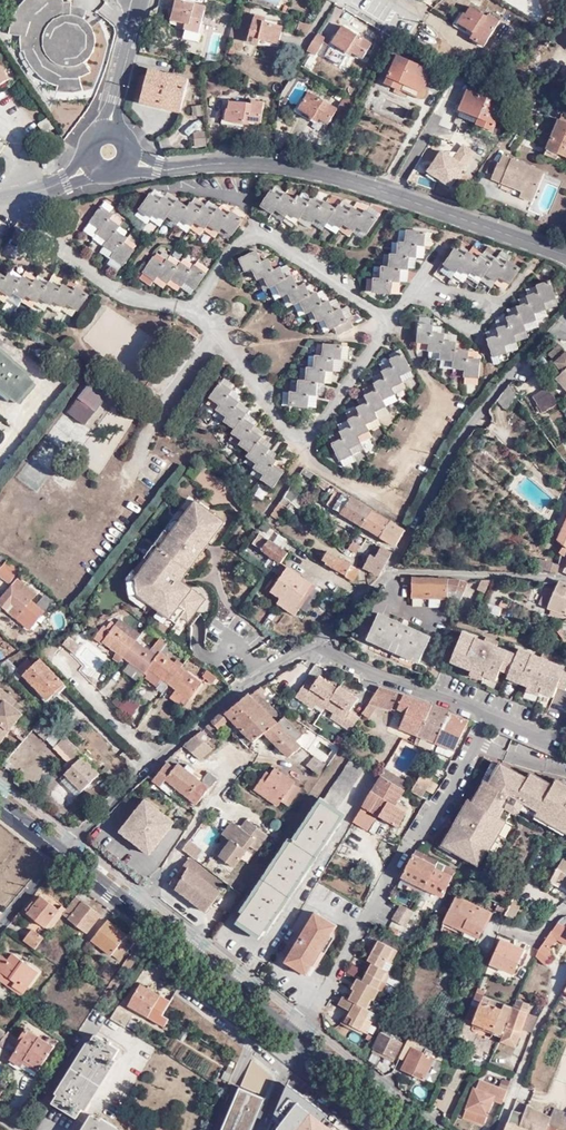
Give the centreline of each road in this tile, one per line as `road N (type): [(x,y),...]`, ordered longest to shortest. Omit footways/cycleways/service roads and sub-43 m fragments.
road 1 (primary): [(421,1129),(62,850)]
road 2 (residential): [(158,170),(247,162),(328,171),(565,255)]
road 3 (residential): [(313,641),(155,760),(62,850)]
road 4 (residential): [(565,316),(515,364),(386,576)]
road 5 (residential): [(313,641),(558,746)]
road 6 (residential): [(565,581),(440,571),(386,576)]

